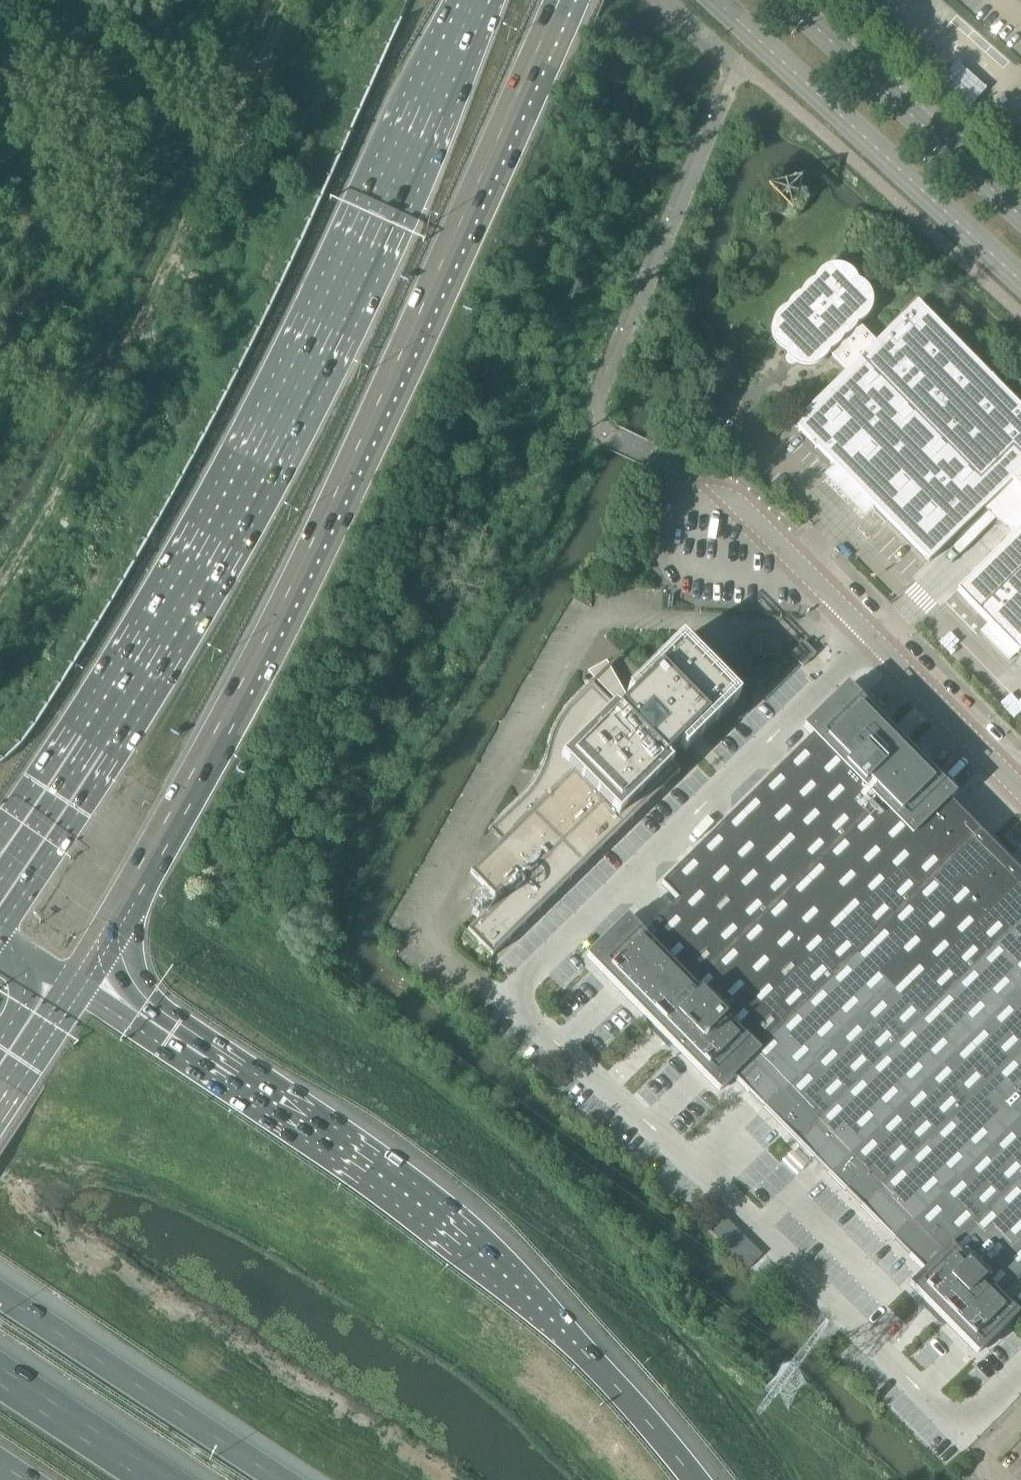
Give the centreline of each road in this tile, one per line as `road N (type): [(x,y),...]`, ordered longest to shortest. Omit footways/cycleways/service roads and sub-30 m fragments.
road 1 (unclassified): [(871,636),(520,987),(521,1009),(938,1410),(976,1411),(1020,1368)]
road 2 (primary): [(75,987),(225,728),(340,498),(566,0)]
road 3 (primary): [(481,0),(332,317),(212,546),(0,880)]
road 4 (motorway): [(695,1479),(571,1340),(414,1218),(75,987)]
road 5 (secondary): [(712,0),(1020,282)]
road 6 (motorway): [(281,1479),(0,1296)]
road 7 (secondary): [(1020,215),(788,0)]
road 8 (unclassified): [(804,570),(760,525),(699,488),(671,530),(691,571),(762,579)]
road 9 (unclassified): [(1020,789),(871,636)]
road 10 (motorway): [(156,1479),(0,1376)]
road 11 (primary): [(0,1100),(75,987)]

